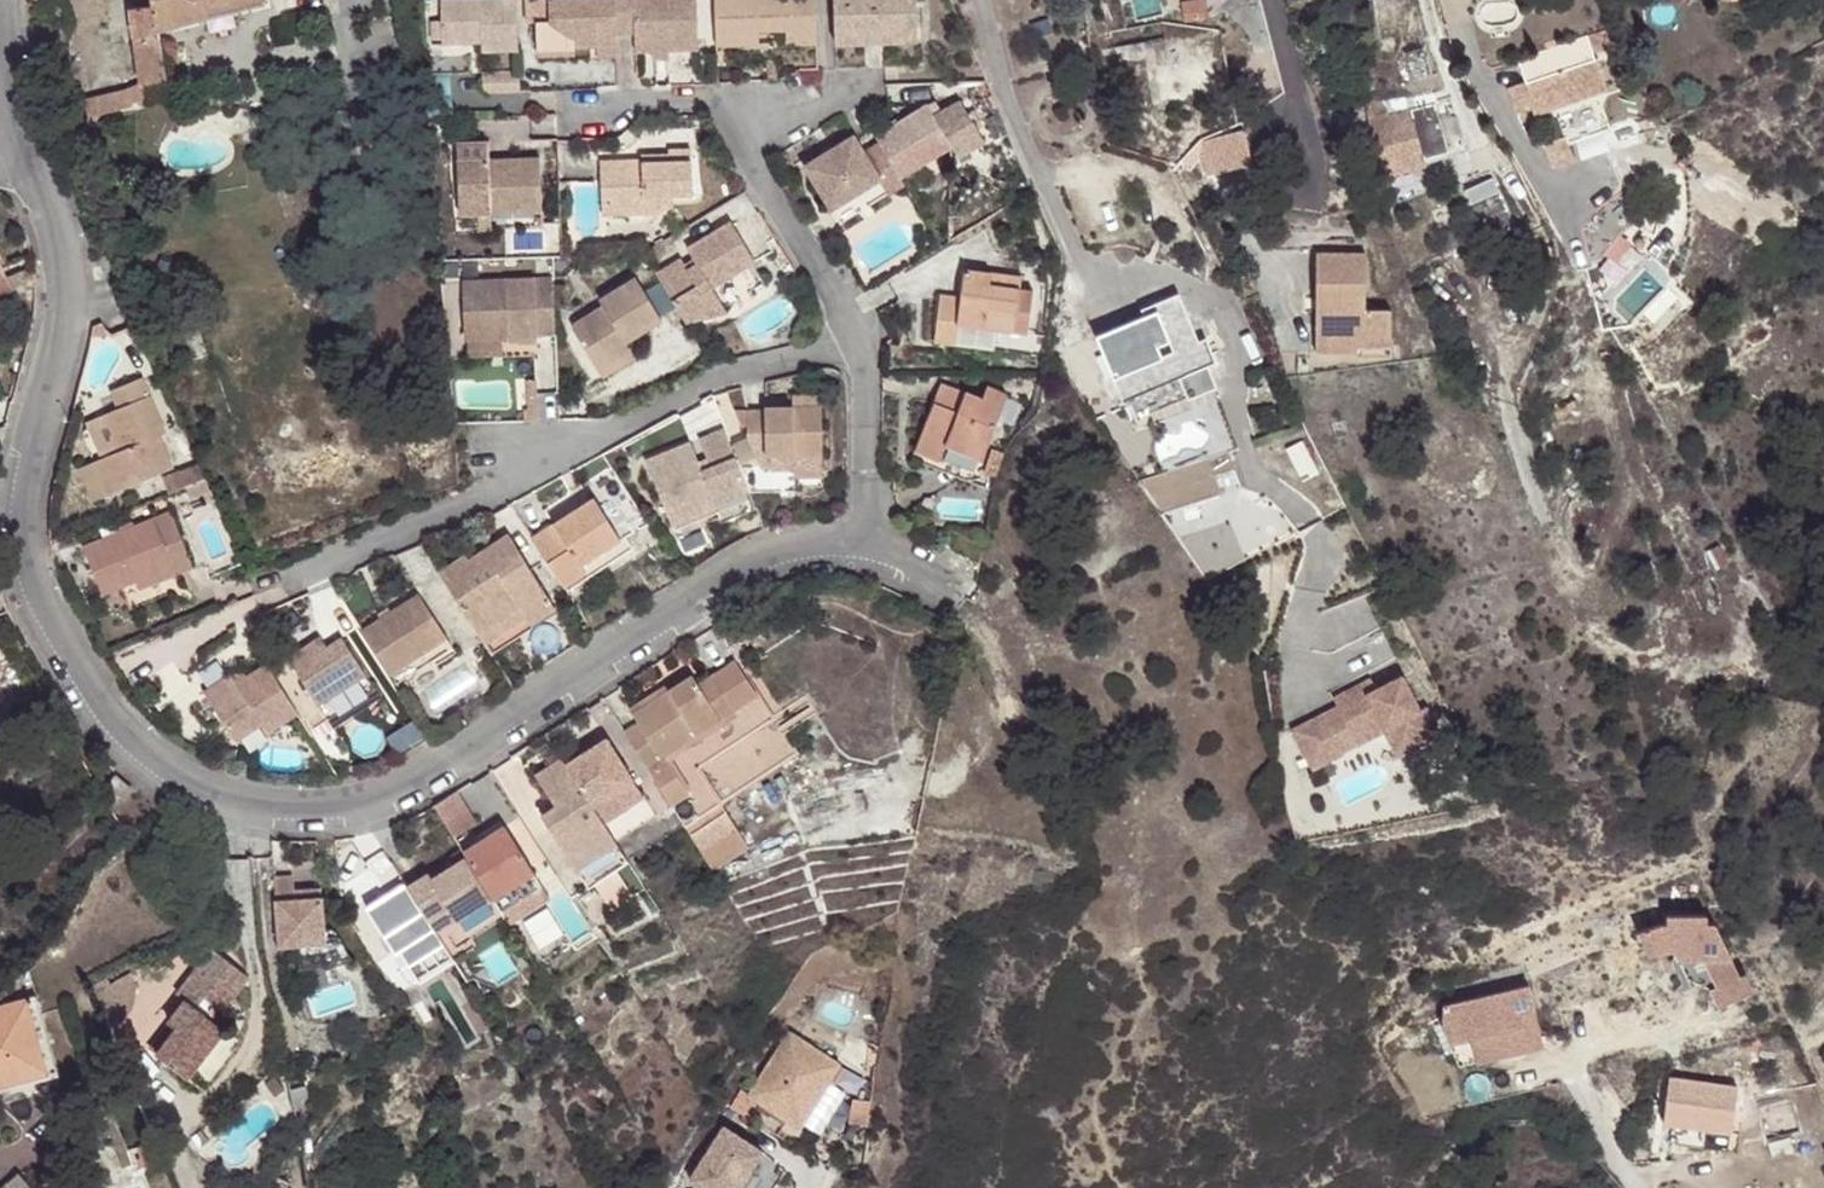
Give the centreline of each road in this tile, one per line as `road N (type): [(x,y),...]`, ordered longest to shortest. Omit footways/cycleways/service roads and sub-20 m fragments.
road 1 (residential): [(863,542),(789,548),(392,792),(306,816),(216,803),(141,755),(84,694),(42,611),(21,536),(30,470),(63,357),(57,241),(20,172)]
road 2 (residential): [(859,358),(811,354),(719,381),(453,511),(297,576)]
road 3 (residential): [(859,358),(746,158)]
road 4 (residential): [(746,158),(727,116),(690,102),(579,109)]
road 5 (residential): [(863,542),(859,358)]
road 6 (residential): [(20,172),(9,135),(0,0)]
road 7 (residential): [(1639,1187),(1614,1157),(1568,1056)]
road 8 (residential): [(746,158),(854,94)]

